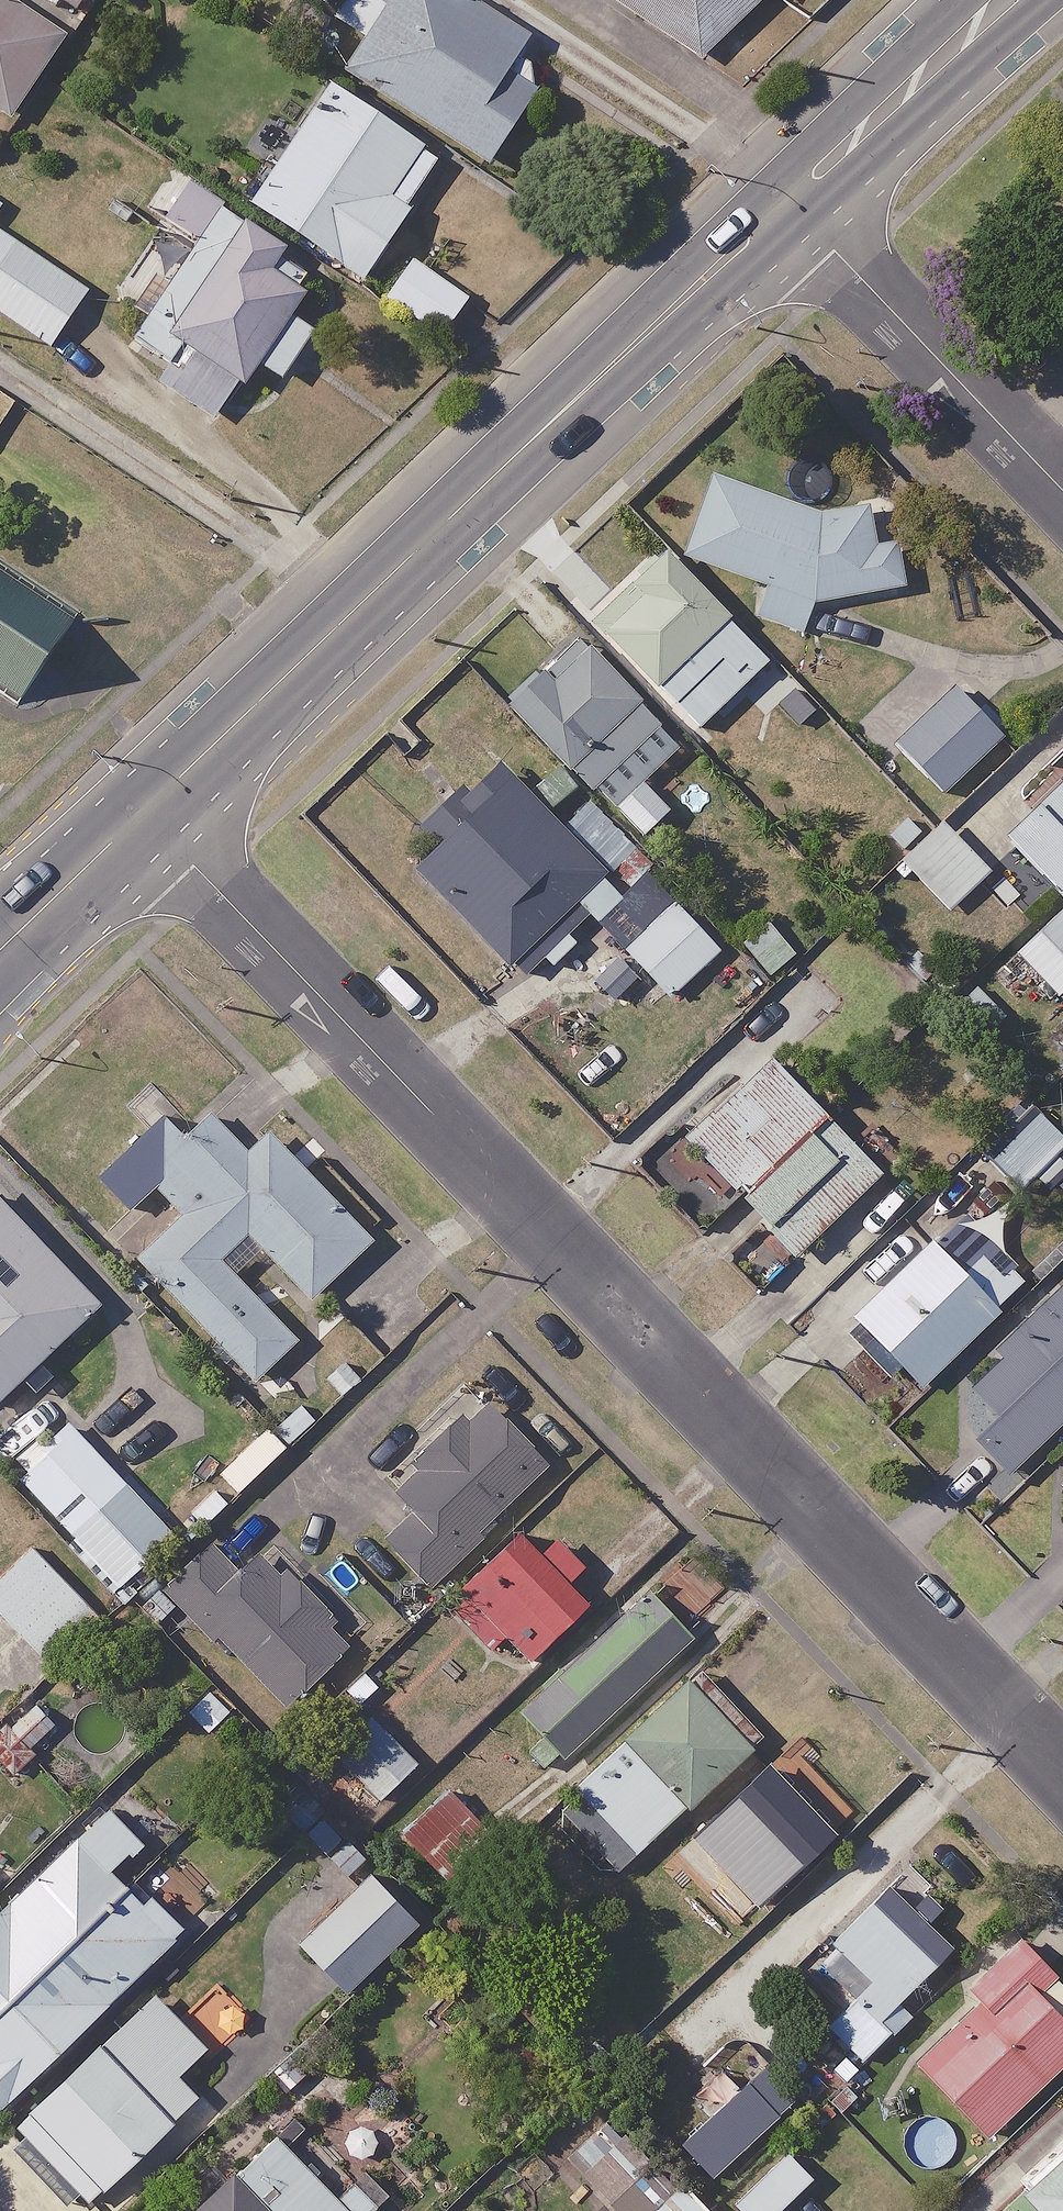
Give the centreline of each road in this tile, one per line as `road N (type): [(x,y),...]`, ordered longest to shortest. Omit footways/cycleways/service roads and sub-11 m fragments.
road 1 (residential): [(141,813),(1062,1774)]
road 2 (secondary): [(789,199),(141,813)]
road 3 (residential): [(789,199),(1062,486)]
road 4 (secondary): [(1002,0),(789,199)]
road 5 (secondary): [(141,813),(0,948)]

